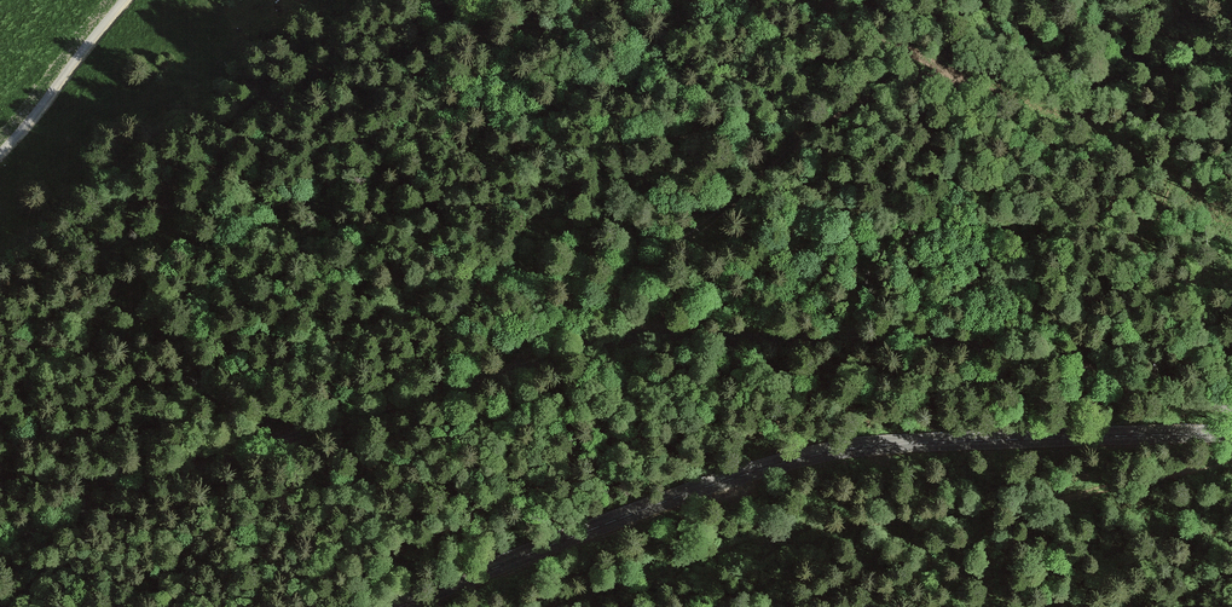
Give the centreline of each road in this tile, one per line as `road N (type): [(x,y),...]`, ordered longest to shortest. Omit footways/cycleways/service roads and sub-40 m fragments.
road 1 (unclassified): [(0,534),(246,446),(622,337),(957,341),(1231,408)]
road 2 (tertiary): [(1231,437),(1017,434),(866,447),(664,497),(390,606)]
road 3 (track): [(1050,606),(1010,570),(1002,542),(1032,507),(1157,435)]

